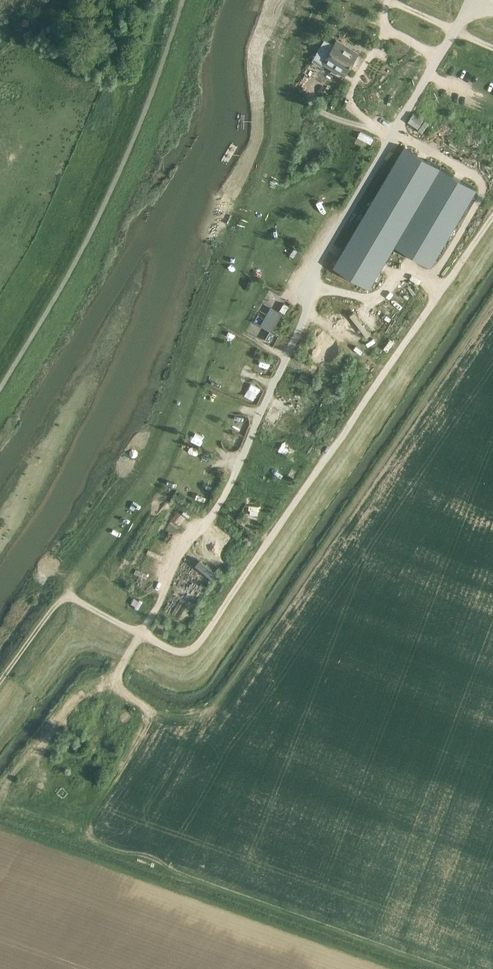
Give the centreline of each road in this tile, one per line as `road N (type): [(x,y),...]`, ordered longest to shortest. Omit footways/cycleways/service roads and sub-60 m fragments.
road 1 (track): [(492,219),(197,646),(179,653),(67,597),(0,689)]
road 2 (track): [(320,78),(314,109),(370,123),(351,102),(352,87),(389,31),(439,56),(482,0)]
road 3 (track): [(392,136),(298,295)]

